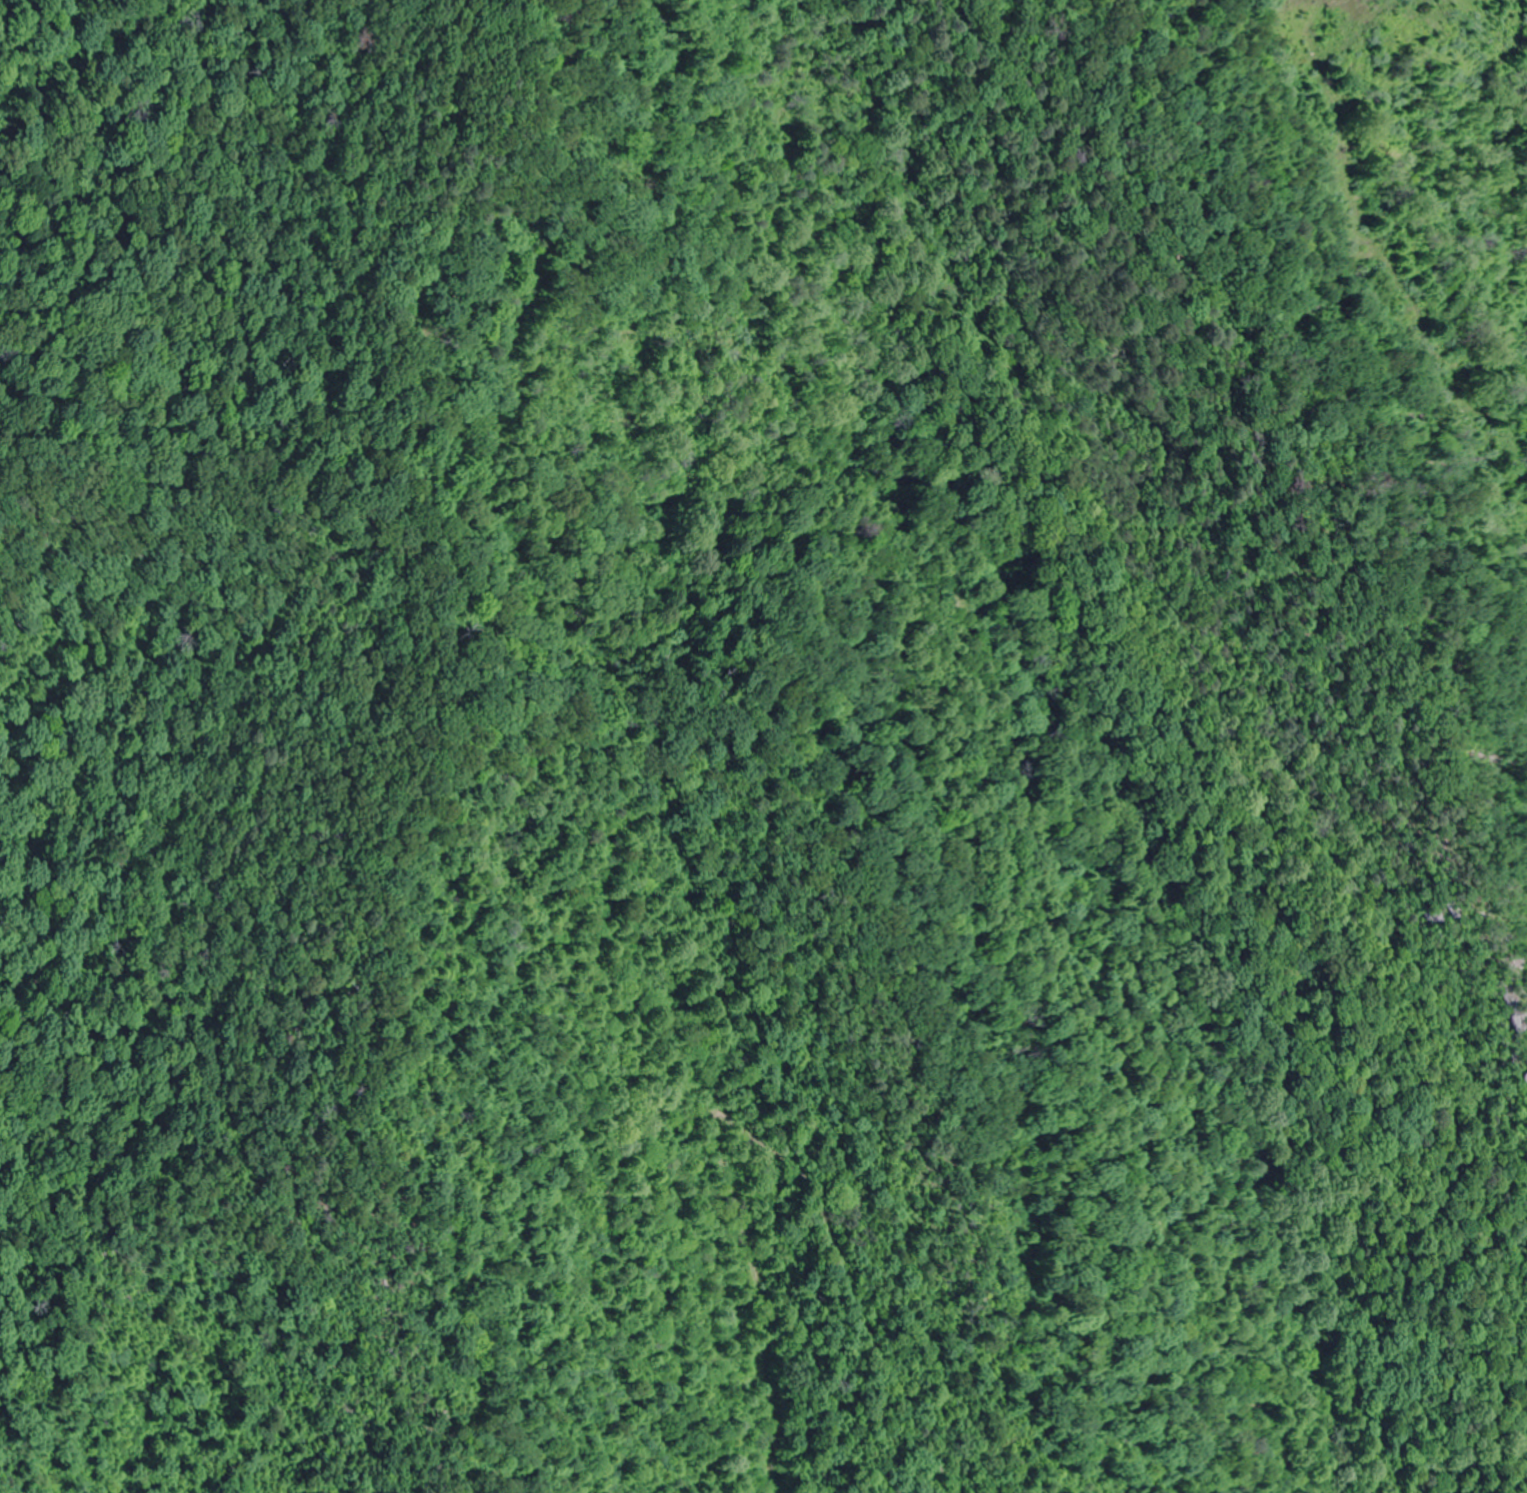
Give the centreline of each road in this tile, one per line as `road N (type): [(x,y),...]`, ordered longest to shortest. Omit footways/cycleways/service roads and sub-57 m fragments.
road 1 (residential): [(0,807),(136,735),(164,700),(156,675),(116,673),(12,711)]

